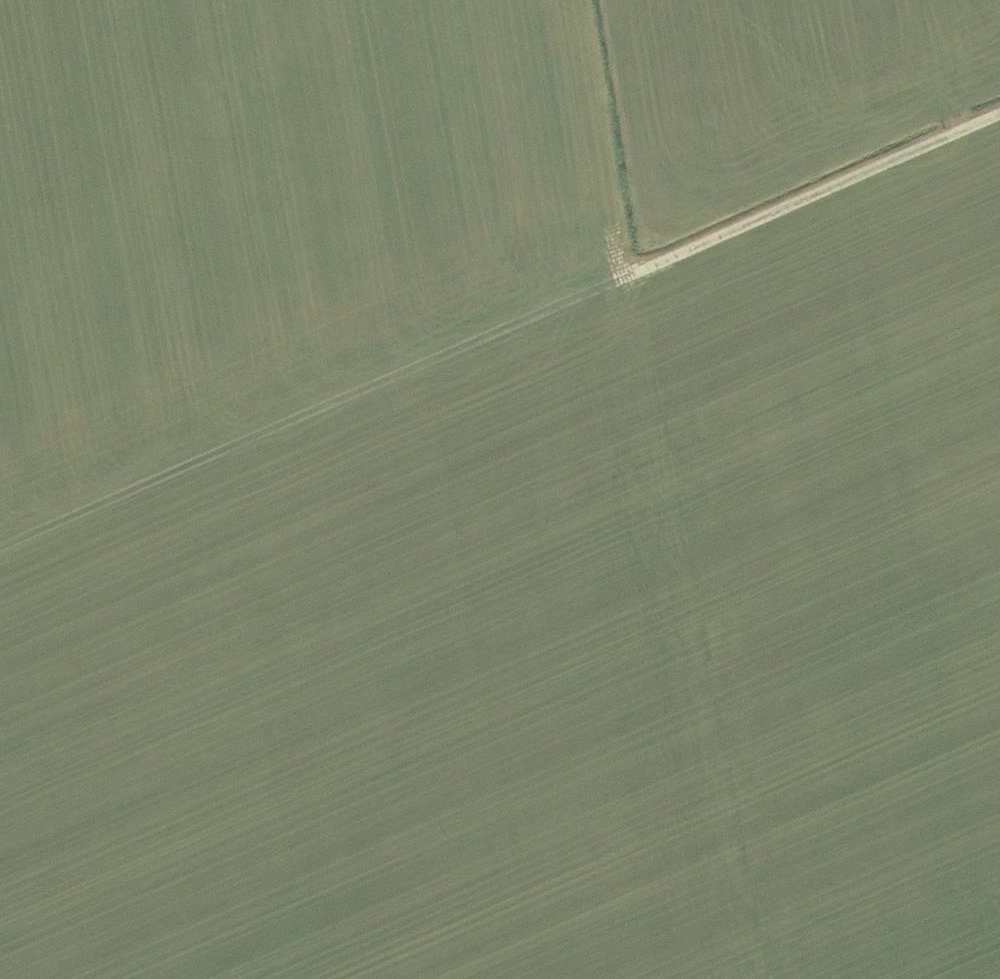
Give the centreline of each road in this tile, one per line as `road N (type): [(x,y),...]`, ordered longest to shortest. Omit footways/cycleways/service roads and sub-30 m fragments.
road 1 (track): [(577,0),(619,270),(631,278),(999,117)]

